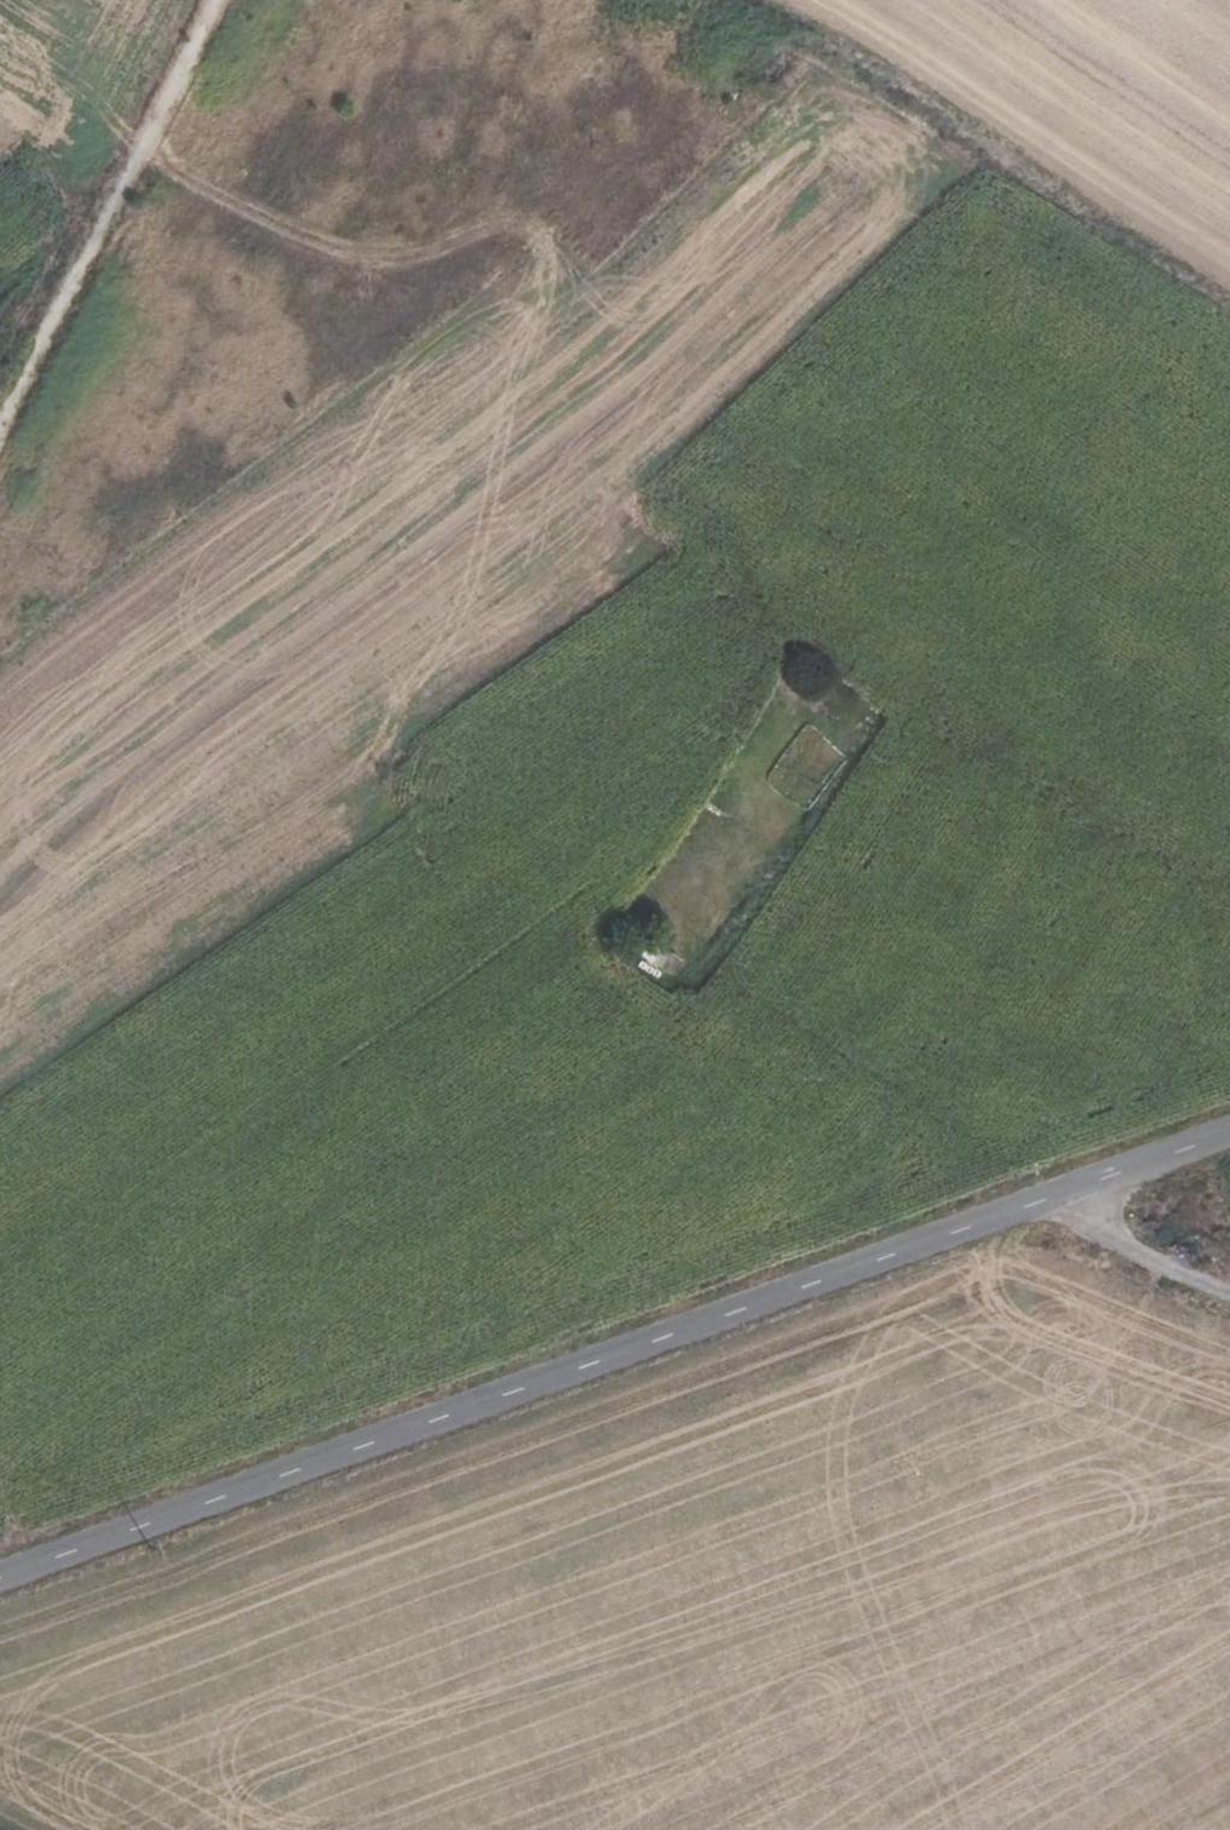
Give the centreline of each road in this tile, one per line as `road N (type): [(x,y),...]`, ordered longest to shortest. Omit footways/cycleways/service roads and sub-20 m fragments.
road 1 (tertiary): [(0,1590),(1229,1145)]
road 2 (track): [(1082,1199),(1109,1238),(1229,1292)]

